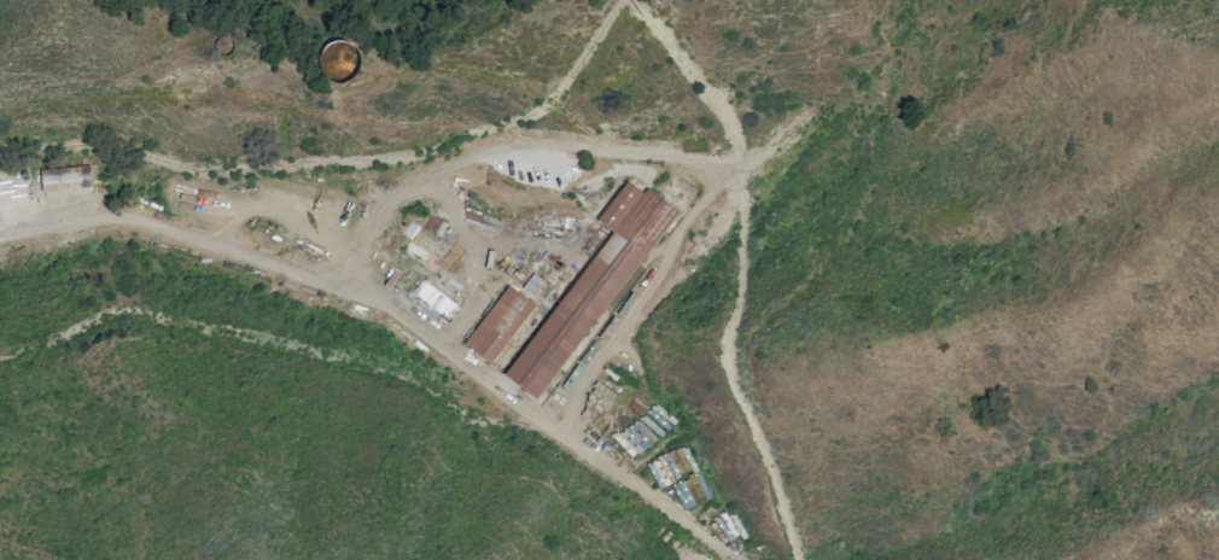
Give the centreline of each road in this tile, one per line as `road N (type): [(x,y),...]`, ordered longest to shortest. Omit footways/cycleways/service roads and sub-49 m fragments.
road 1 (residential): [(0,236),(127,217),(385,305),(734,559)]
road 2 (track): [(566,432),(594,362),(718,185),(702,162),(547,144),(459,162),(381,204),(342,287)]

